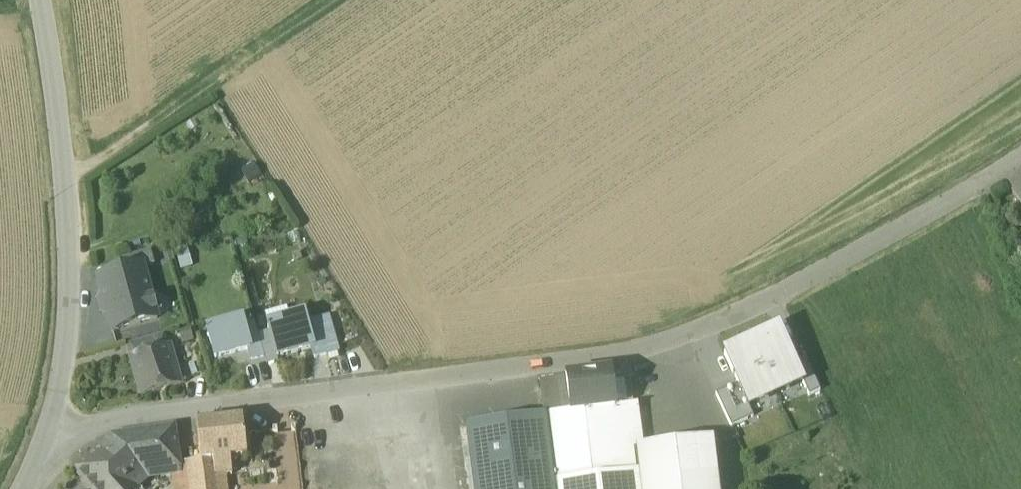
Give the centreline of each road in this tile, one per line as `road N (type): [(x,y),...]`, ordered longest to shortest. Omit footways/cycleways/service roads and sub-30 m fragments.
road 1 (residential): [(1020,156),(771,301),(617,356),(101,423),(47,446)]
road 2 (residential): [(42,0),(72,286),(47,446)]
road 3 (track): [(65,184),(334,0)]

